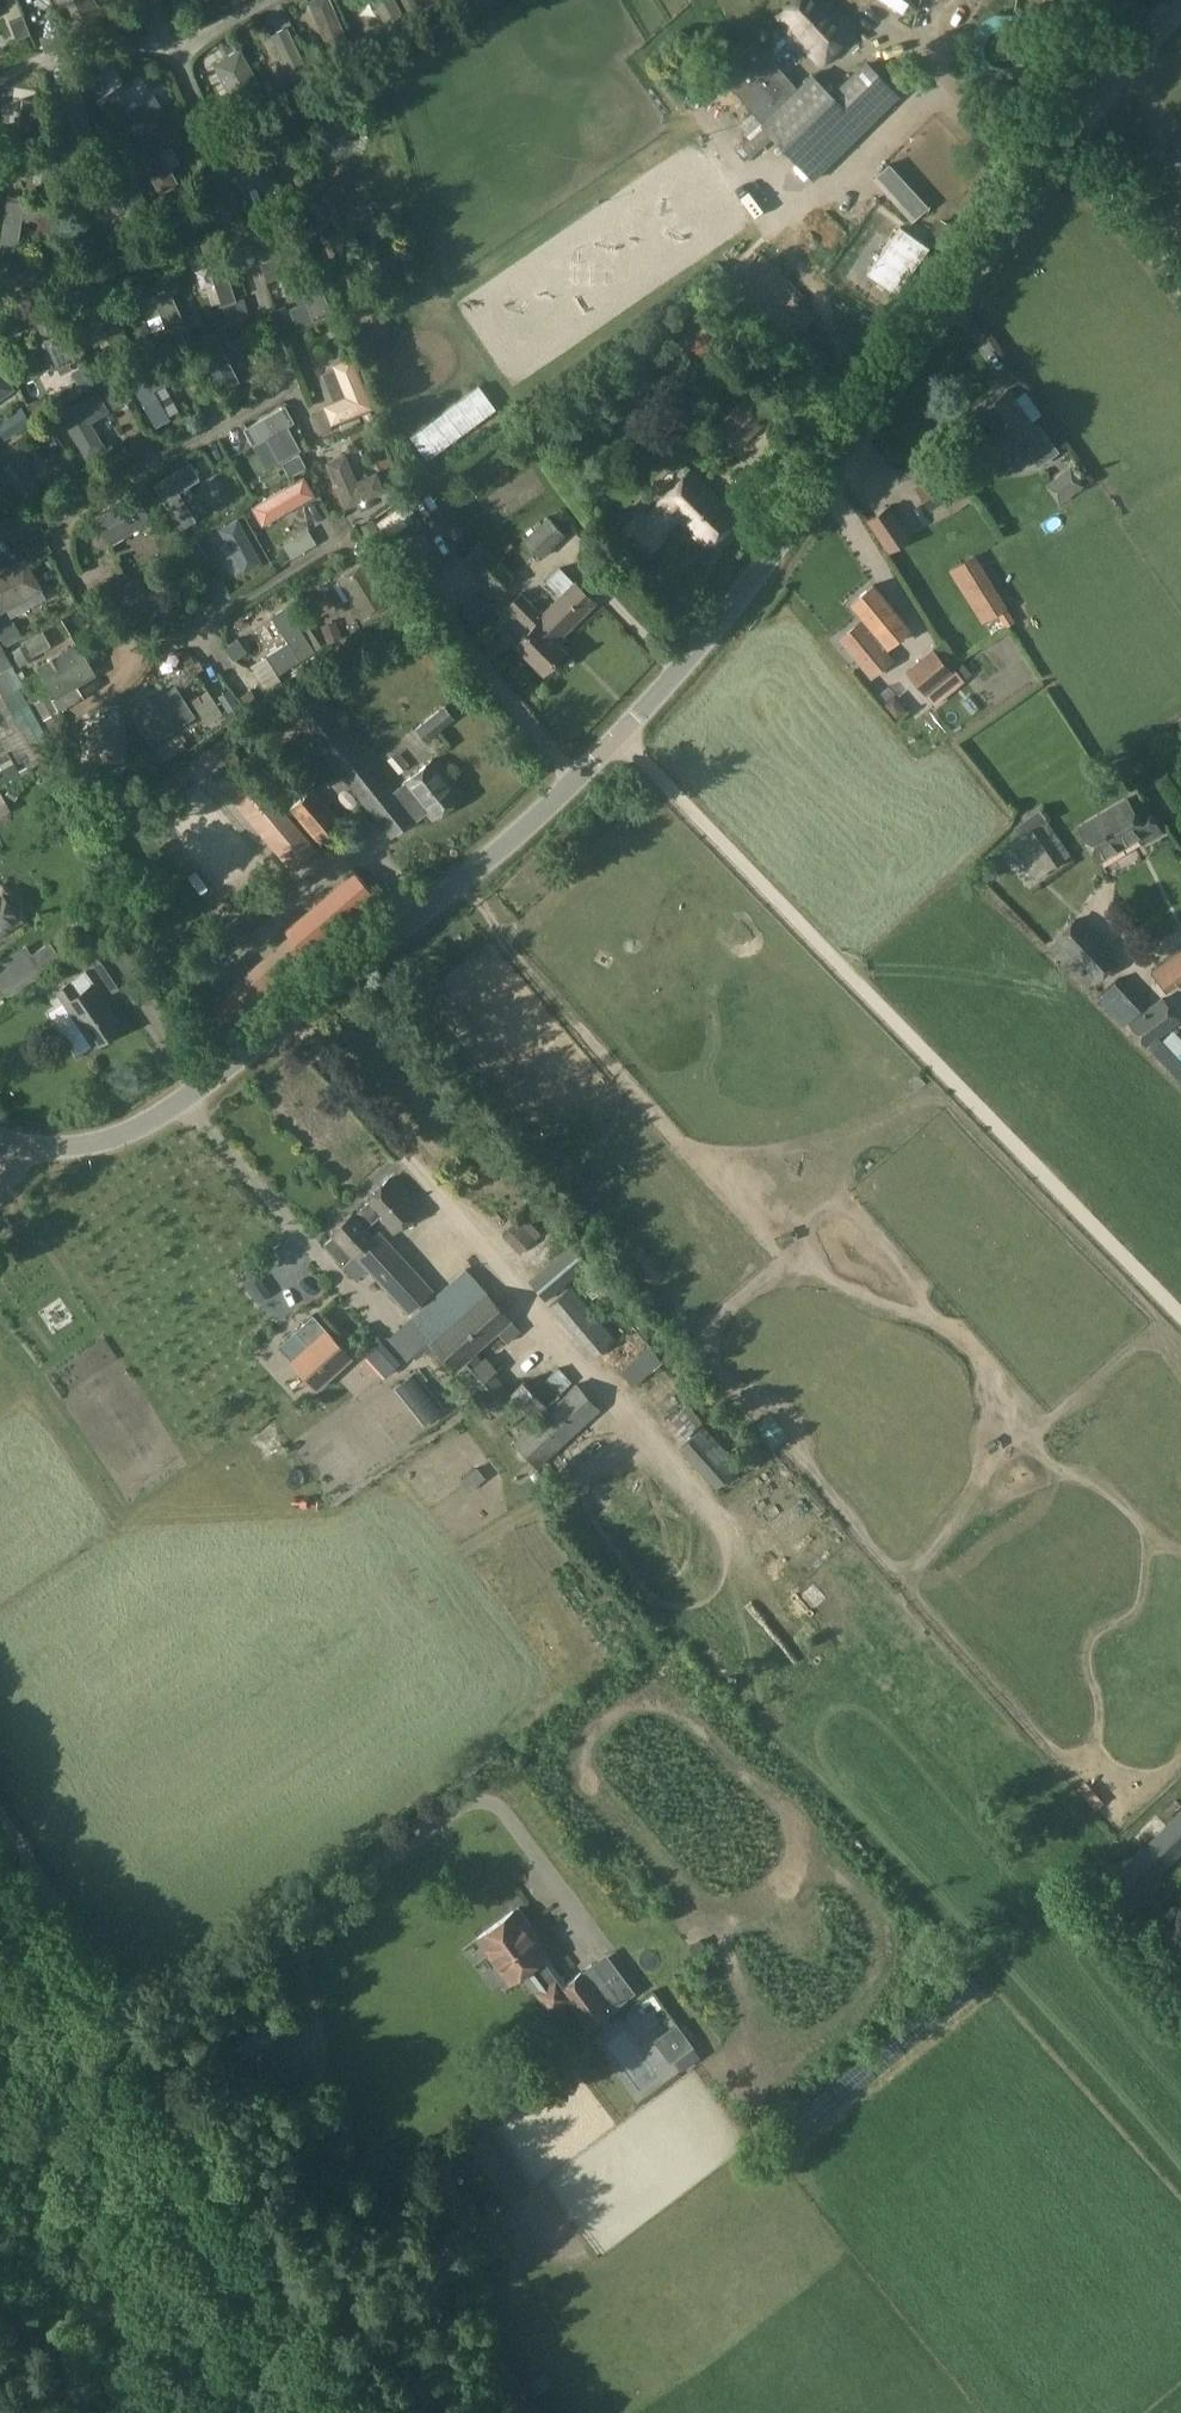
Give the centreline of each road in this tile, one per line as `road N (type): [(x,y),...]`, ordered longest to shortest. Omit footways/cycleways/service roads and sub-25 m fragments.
road 1 (unclassified): [(8,1147),(37,1151),(98,1141),(181,1101),(421,911),(622,731),(758,573),(1065,146)]
road 2 (track): [(622,731),(657,780),(1180,1321)]
road 3 (unclassified): [(0,1824),(237,2184)]
road 4 (track): [(386,2412),(237,2184)]
road 5 (track): [(206,2412),(0,2263)]
road 6 (unclassified): [(1180,286),(1065,146)]

